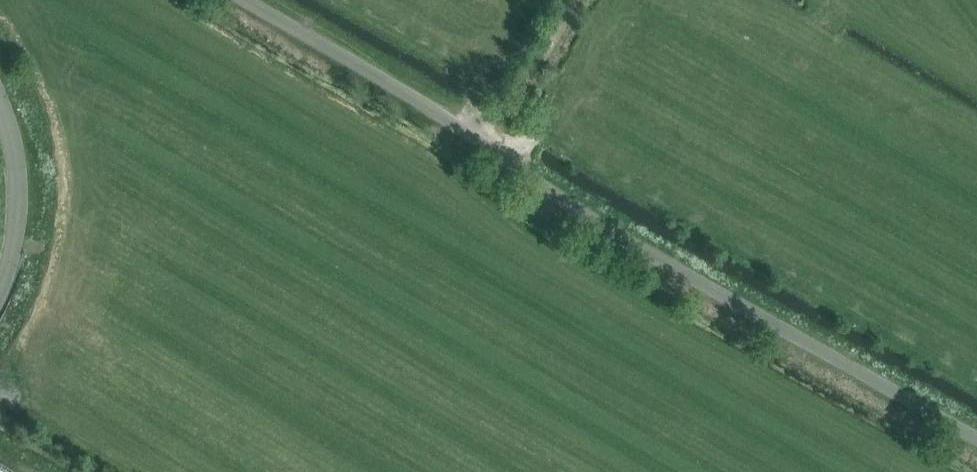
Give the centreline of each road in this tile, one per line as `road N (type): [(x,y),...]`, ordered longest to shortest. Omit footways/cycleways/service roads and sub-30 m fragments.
road 1 (tertiary): [(249,0),(788,340),(976,441)]
road 2 (tertiary): [(0,291),(19,196),(13,121),(0,100)]
road 3 (track): [(481,144),(572,0)]

